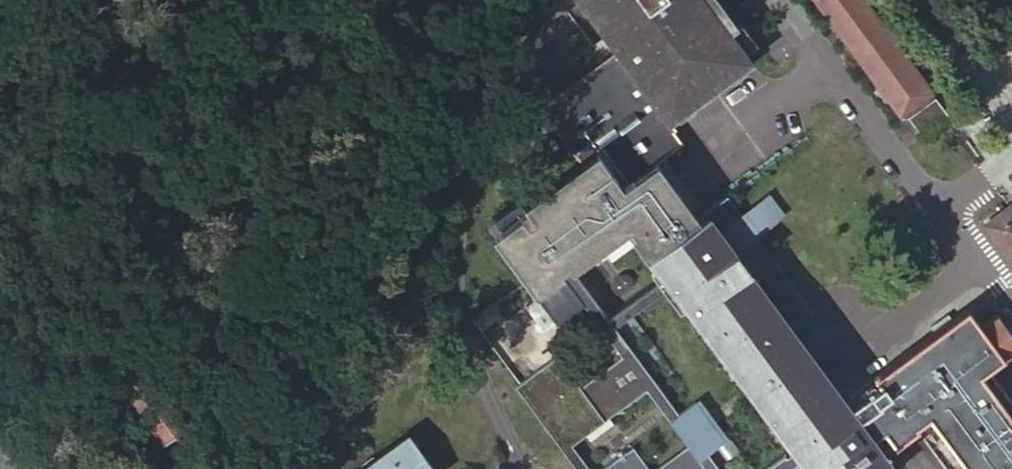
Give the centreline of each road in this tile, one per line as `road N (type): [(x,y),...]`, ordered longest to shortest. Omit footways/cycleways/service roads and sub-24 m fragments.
road 1 (tertiary): [(919,0),(1011,131)]

